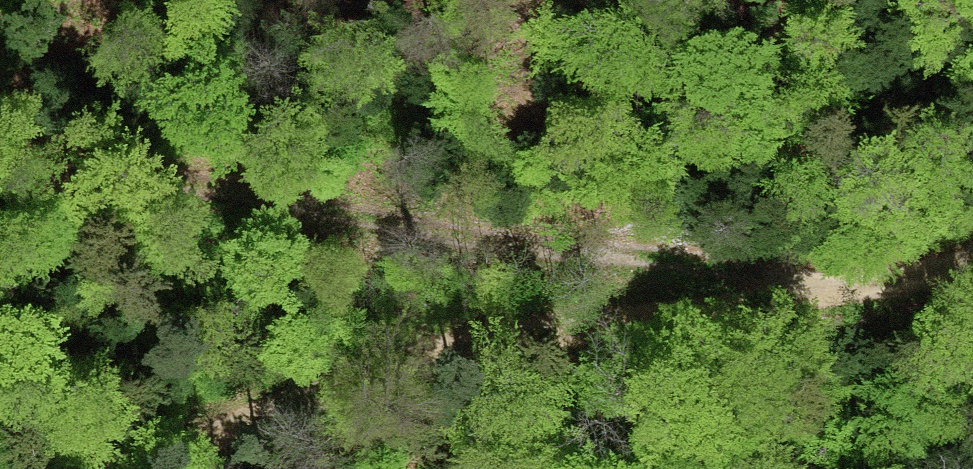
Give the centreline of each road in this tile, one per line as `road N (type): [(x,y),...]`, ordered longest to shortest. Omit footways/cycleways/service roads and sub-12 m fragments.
road 1 (track): [(122,468),(409,356),(482,337),(859,288),(972,261)]
road 2 (track): [(0,147),(502,244),(859,288)]

